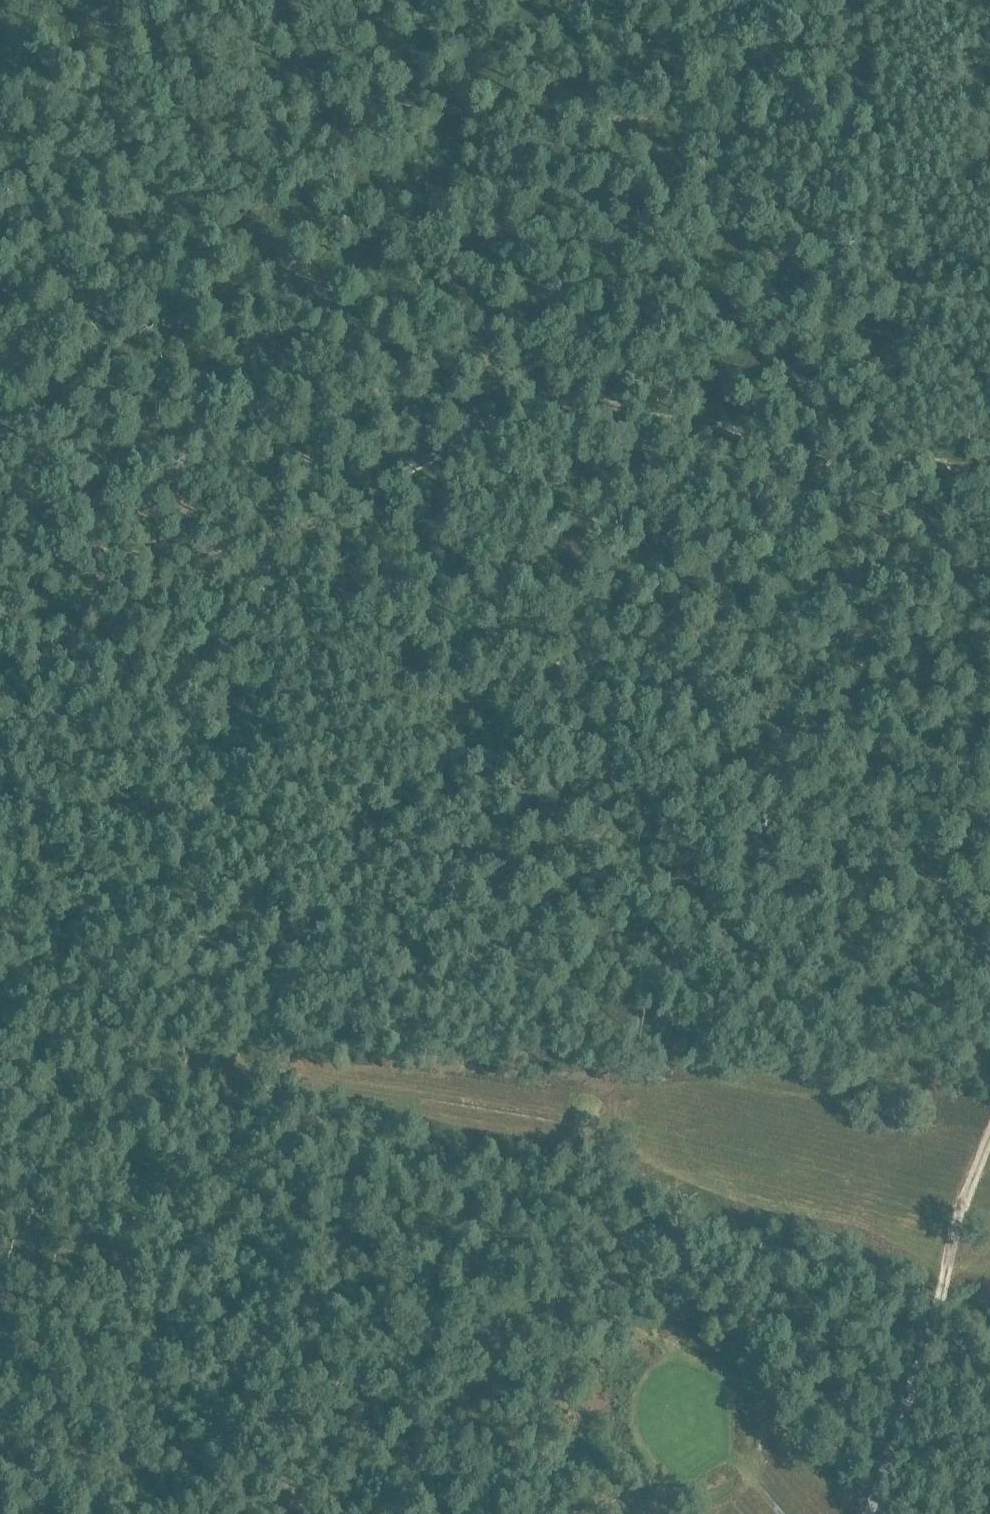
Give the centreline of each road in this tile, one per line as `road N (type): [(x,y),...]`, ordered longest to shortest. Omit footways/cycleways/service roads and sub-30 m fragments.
road 1 (track): [(0,535),(198,552),(309,533),(467,438),(566,402),(874,454),(989,464)]
road 2 (track): [(989,1133),(867,1513)]

